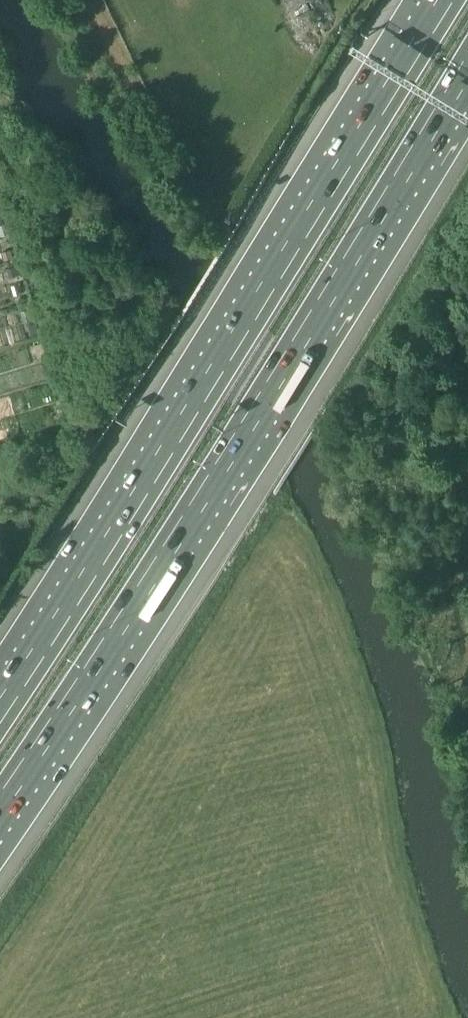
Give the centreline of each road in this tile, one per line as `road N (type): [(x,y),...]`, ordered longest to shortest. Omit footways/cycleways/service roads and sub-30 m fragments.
road 1 (motorway): [(0,808),(291,362),(467,70)]
road 2 (motorway): [(447,0),(0,709)]

